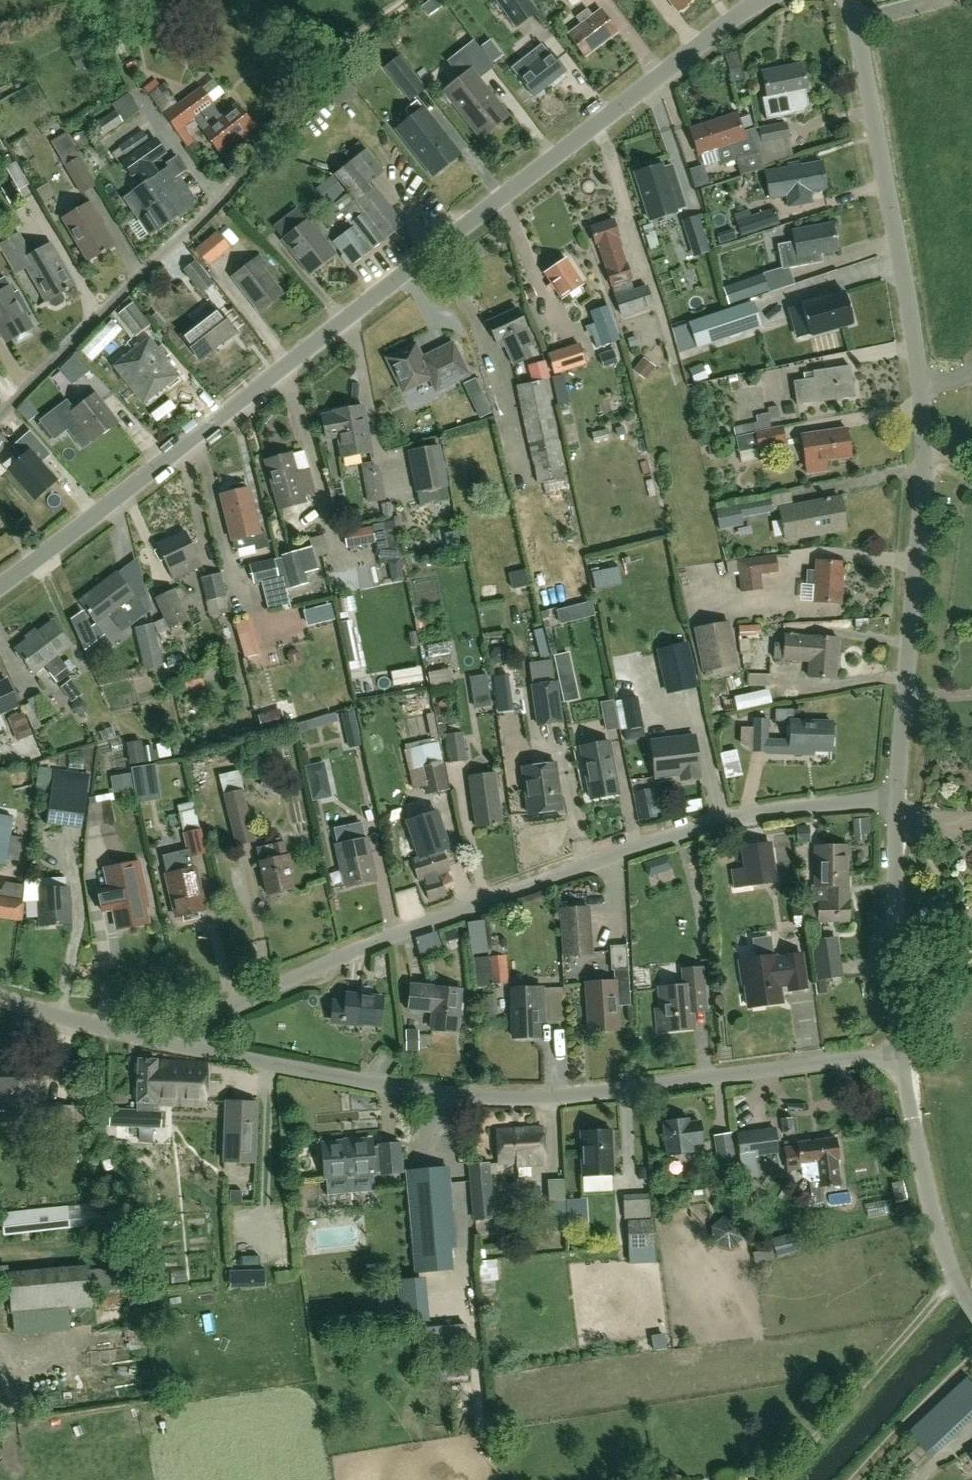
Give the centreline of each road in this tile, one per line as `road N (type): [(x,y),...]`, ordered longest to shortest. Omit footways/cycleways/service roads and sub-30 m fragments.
road 1 (tertiary): [(0,587),(763,0)]
road 2 (unclassified): [(198,1051),(213,1019),(250,999),(513,890),(708,825),(897,799)]
road 3 (unclassified): [(198,1051),(463,1097),(542,1098),(899,1052)]
road 4 (unclassified): [(0,416),(229,189),(330,63)]
road 5 (unclassified): [(897,799),(925,450),(922,385)]
road 6 (unclassified): [(922,385),(850,0)]
road 7 (unclassified): [(971,1306),(941,1239),(899,1052)]
road 8 (unclassified): [(899,1052),(897,799)]
road 9 (unclassified): [(0,1001),(198,1051)]

